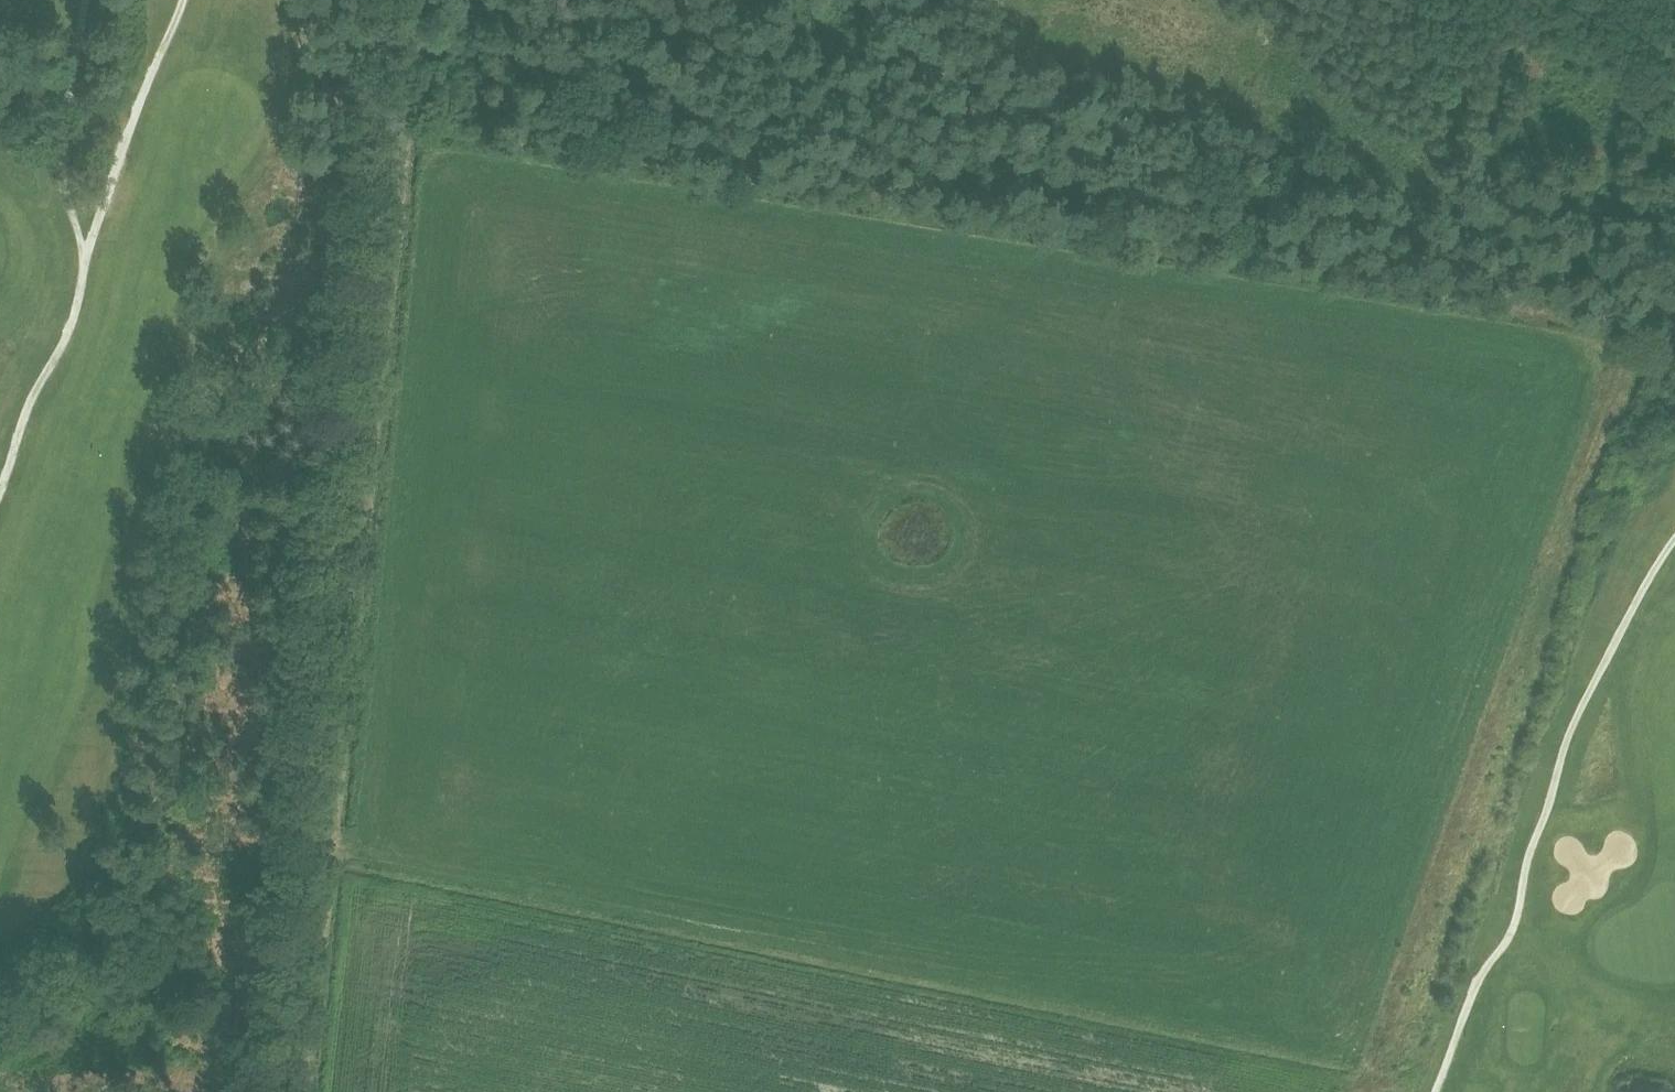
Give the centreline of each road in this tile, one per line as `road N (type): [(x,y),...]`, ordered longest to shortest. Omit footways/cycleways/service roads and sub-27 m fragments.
road 1 (unclassified): [(292,1091),(399,0)]

